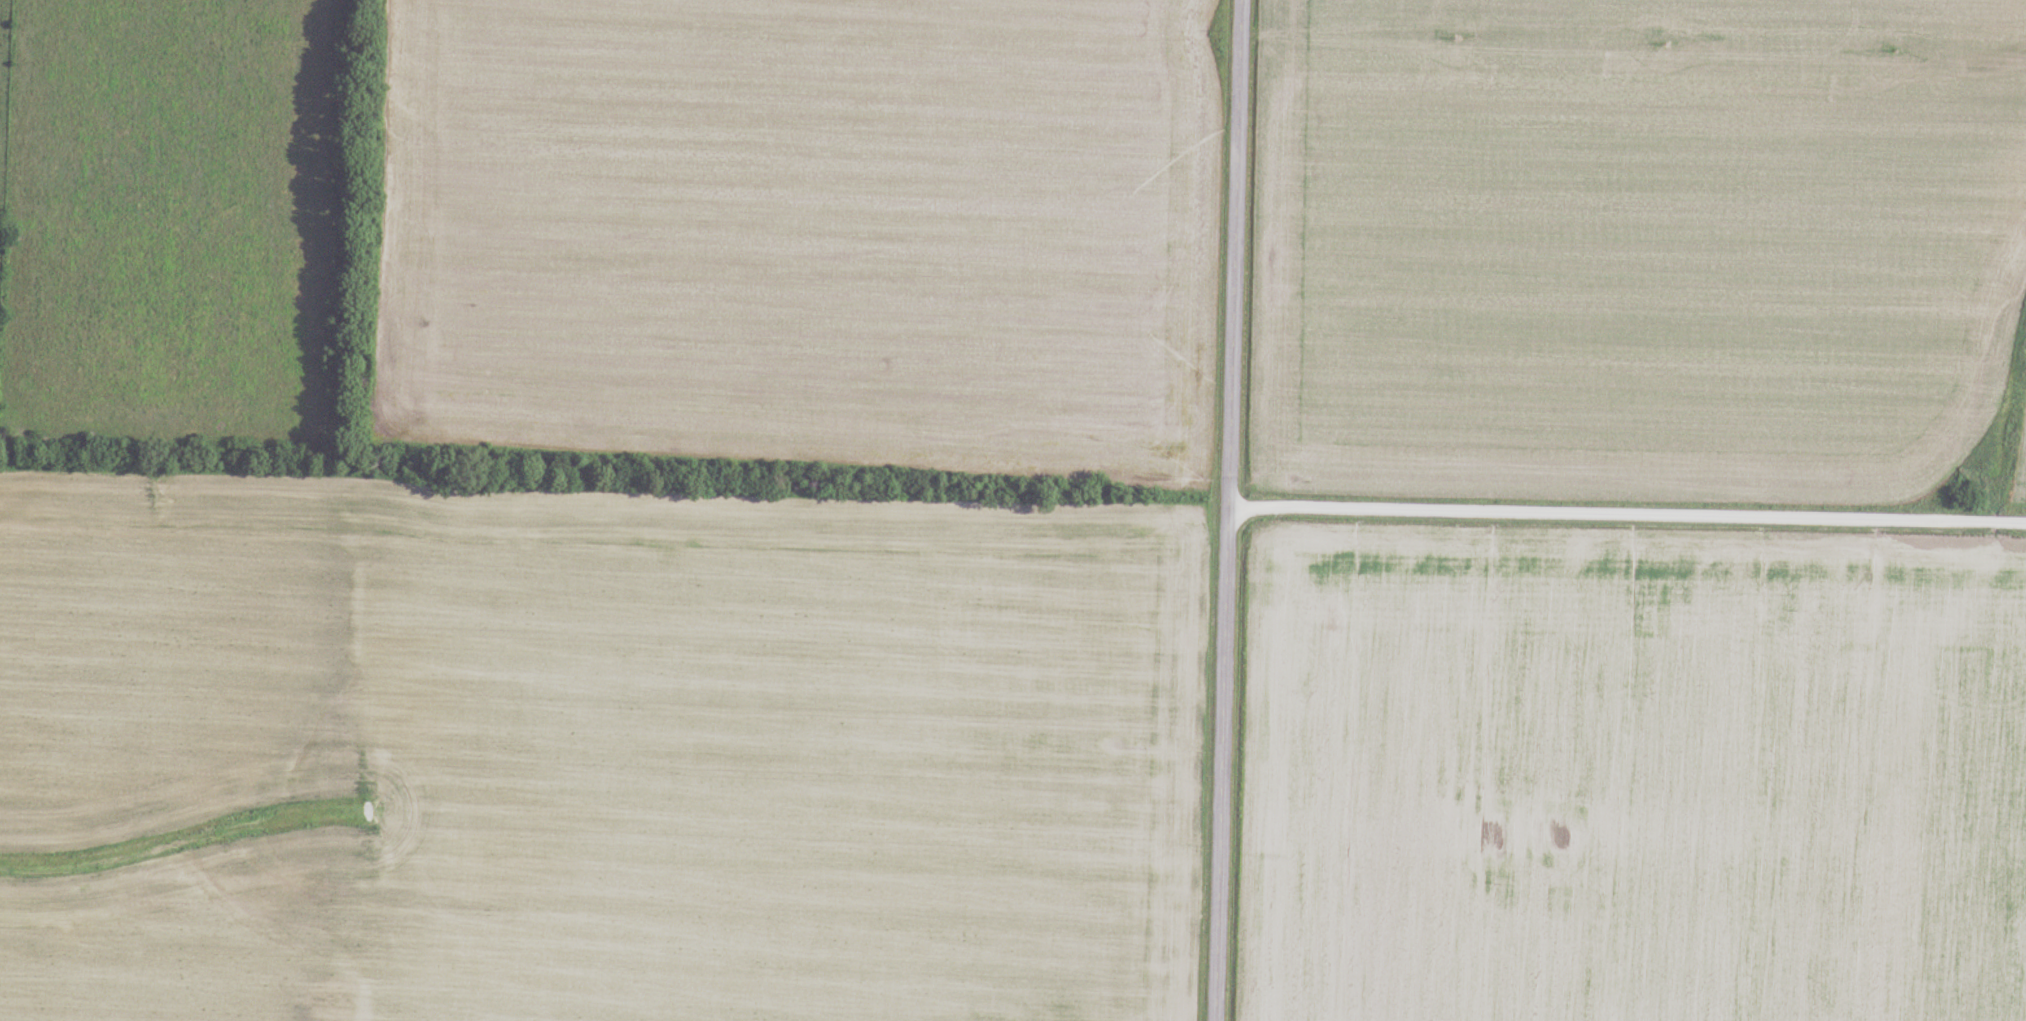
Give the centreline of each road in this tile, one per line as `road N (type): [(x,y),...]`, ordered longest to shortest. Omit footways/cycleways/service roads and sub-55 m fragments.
road 1 (residential): [(1217,1020),(1243,0)]
road 2 (residential): [(2025,527),(1226,510)]

